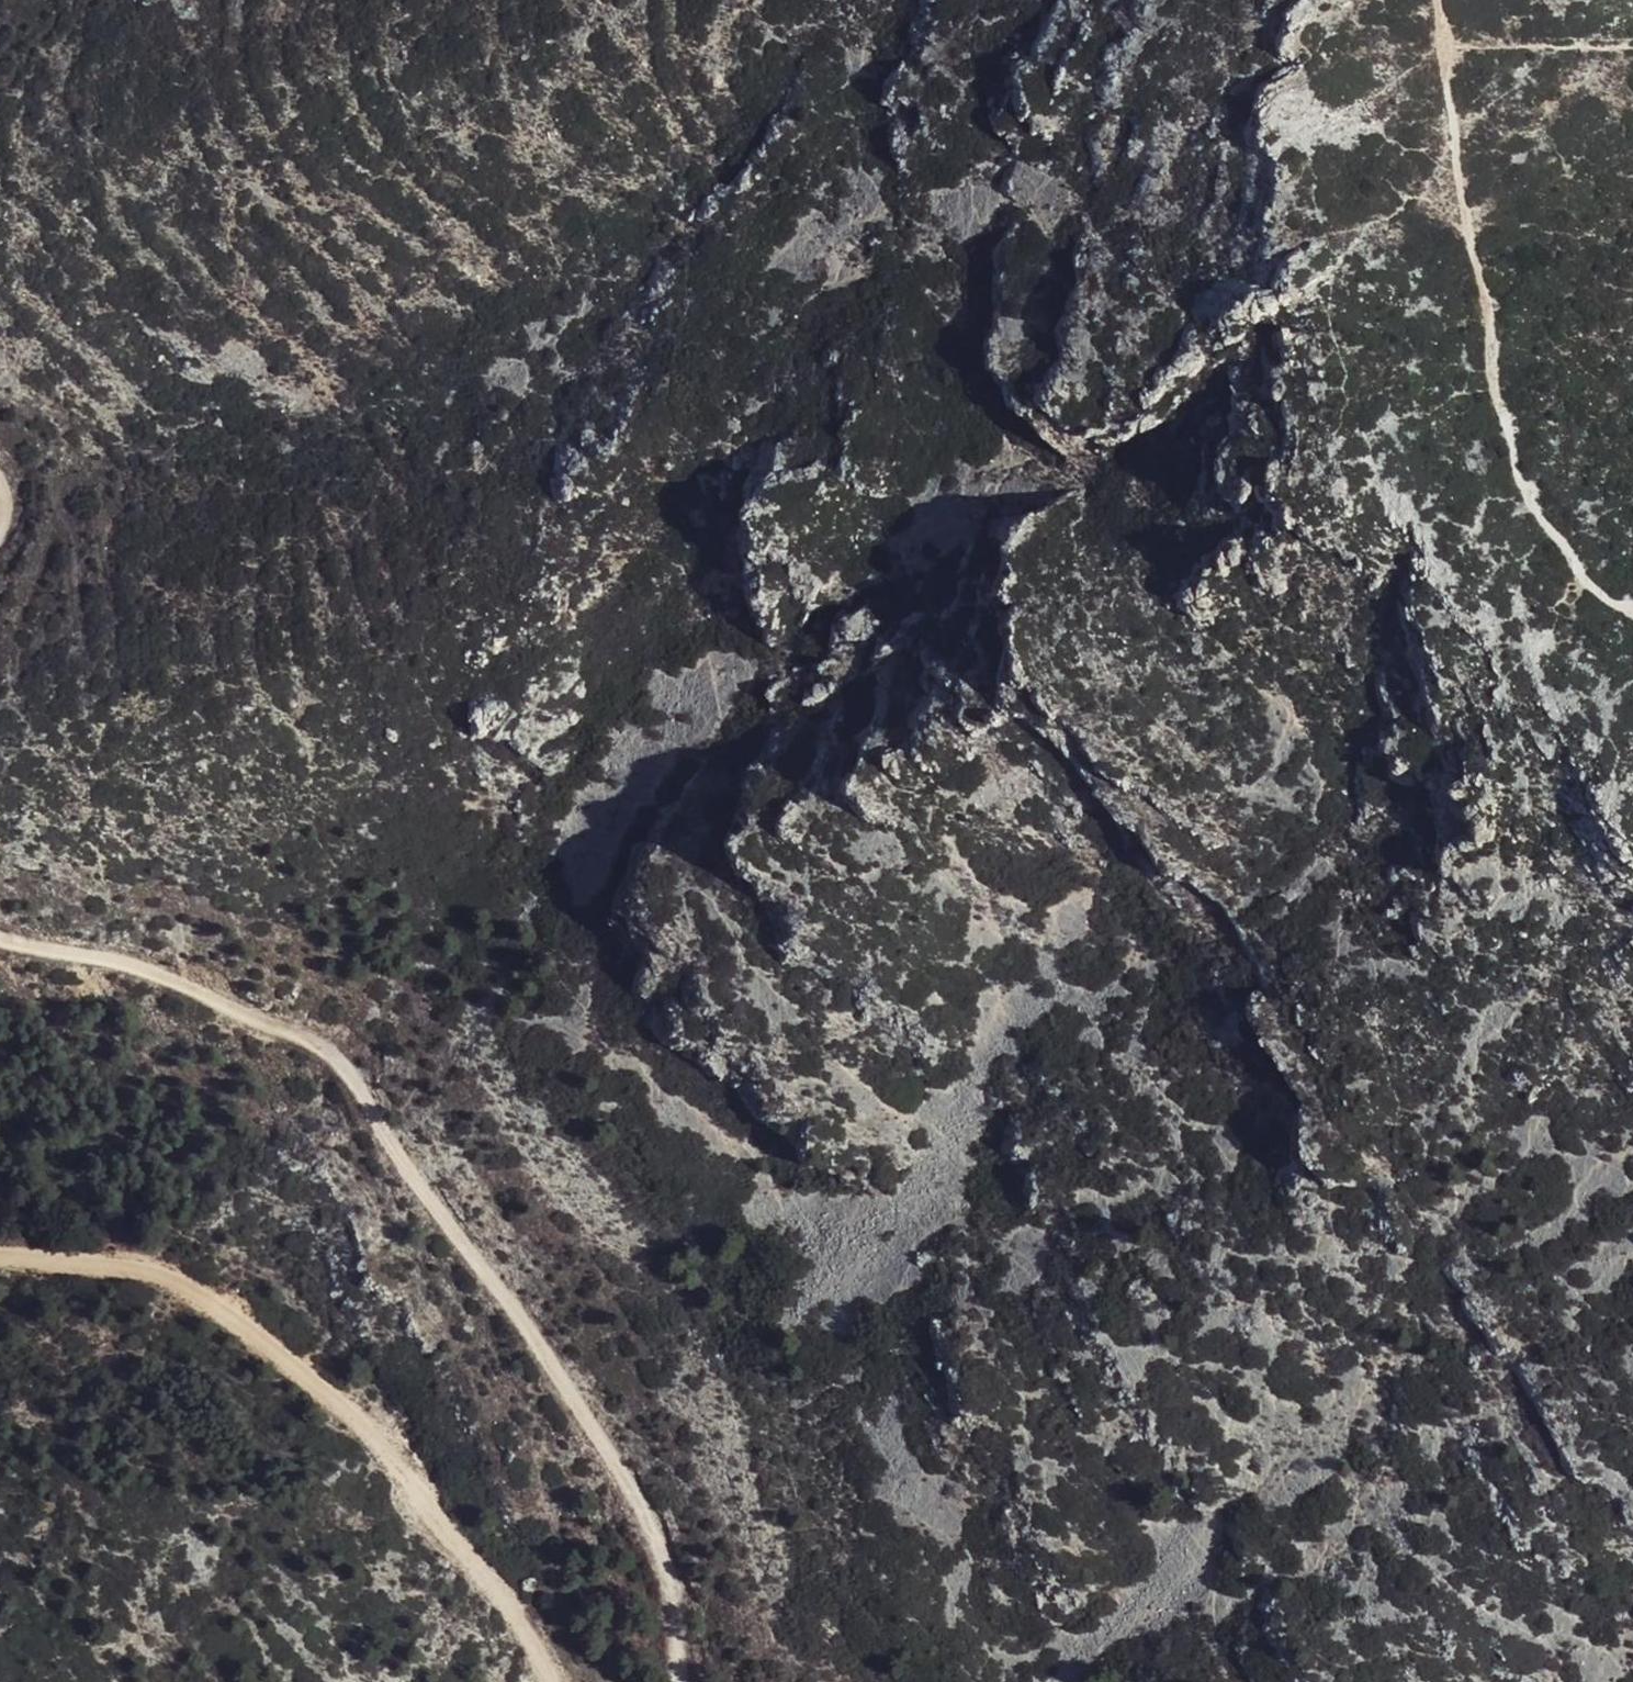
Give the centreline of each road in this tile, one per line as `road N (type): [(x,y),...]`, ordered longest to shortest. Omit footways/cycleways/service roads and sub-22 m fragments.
road 1 (track): [(683,1681),(677,1589),(657,1526),(550,1354),(441,1233),(339,1057),(181,986),(0,941)]
road 2 (track): [(0,1259),(127,1272),(201,1304),(342,1410),(438,1537),(521,1626),(538,1681)]

